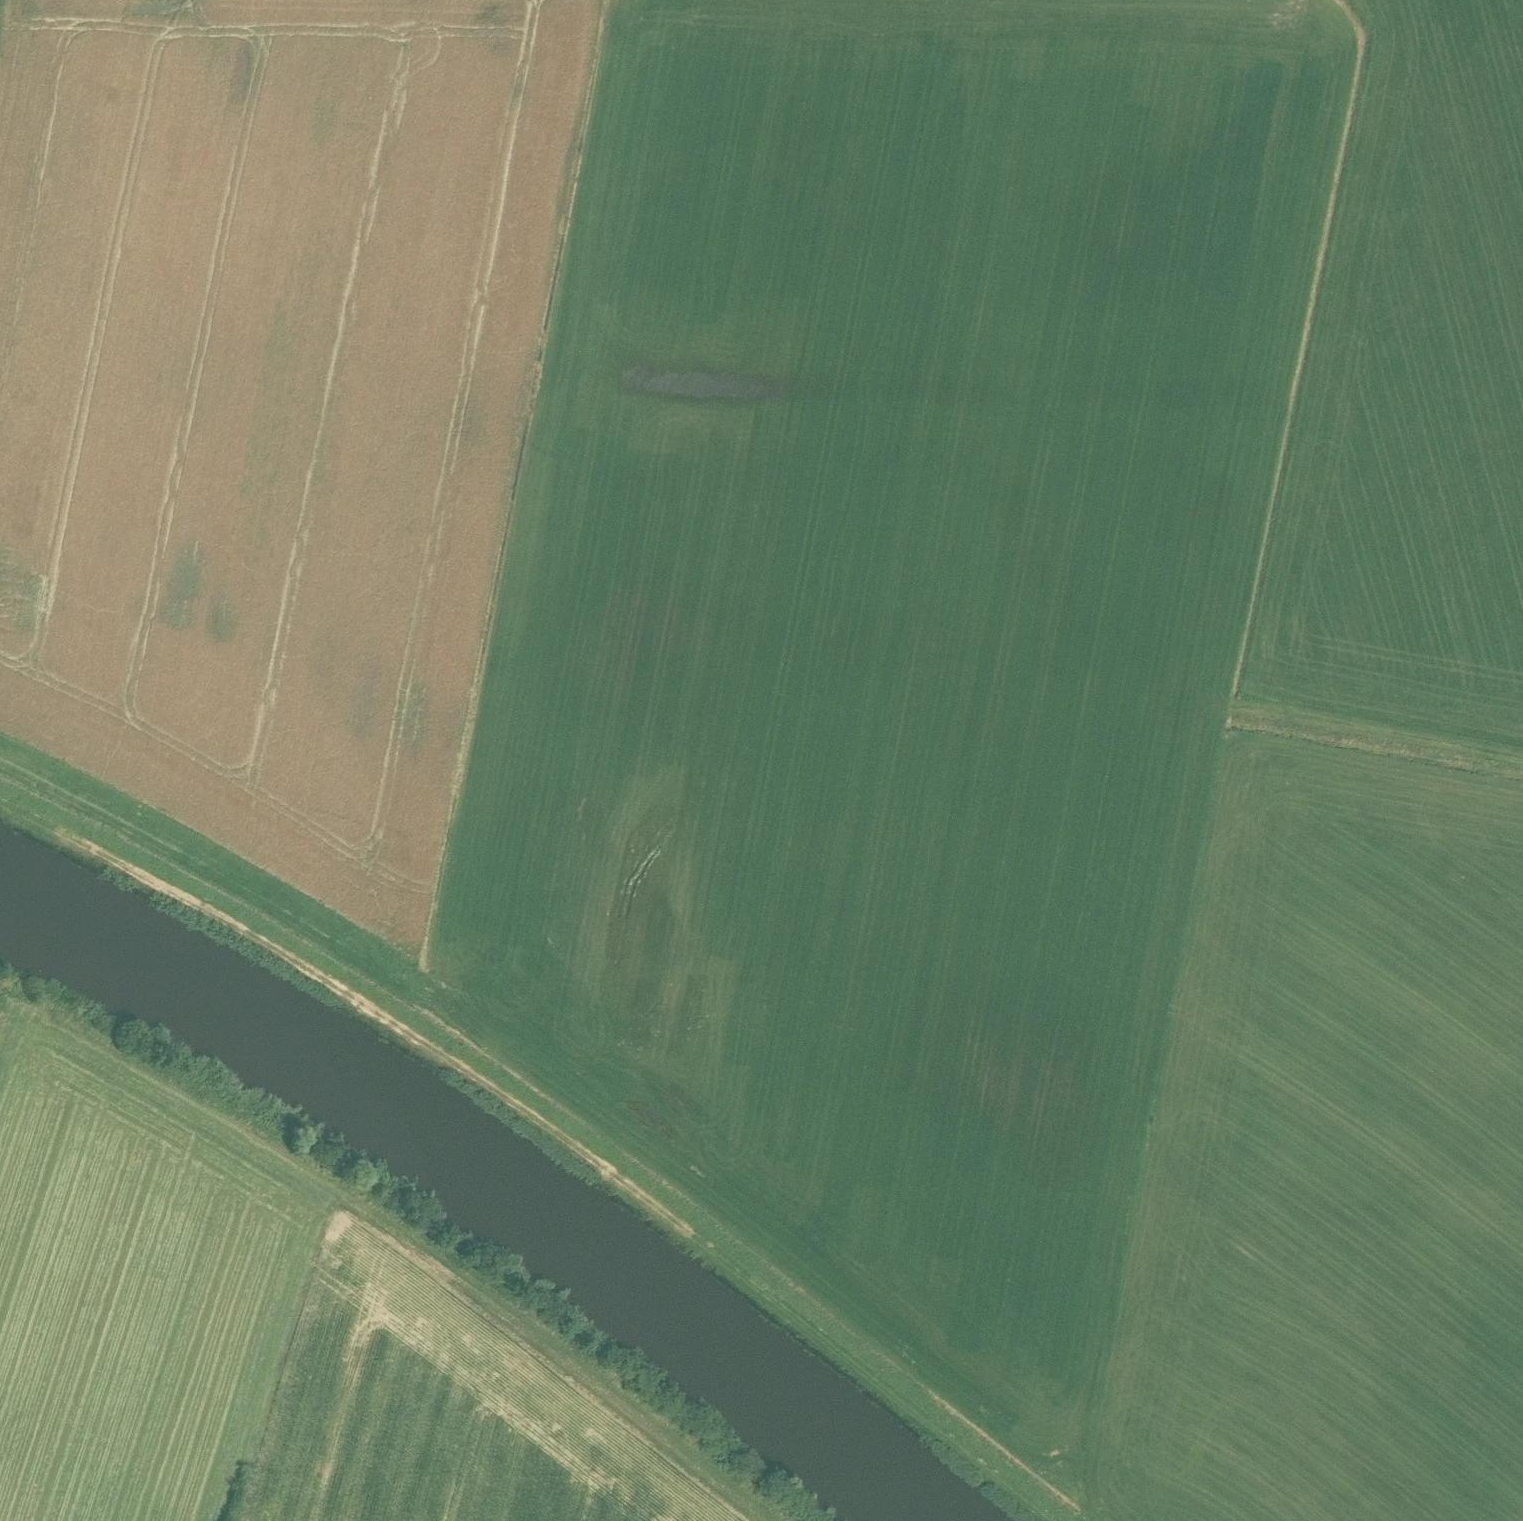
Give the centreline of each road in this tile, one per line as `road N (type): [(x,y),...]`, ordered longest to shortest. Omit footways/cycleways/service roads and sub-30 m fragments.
road 1 (track): [(0,805),(260,945),(565,1145),(1049,1520)]

